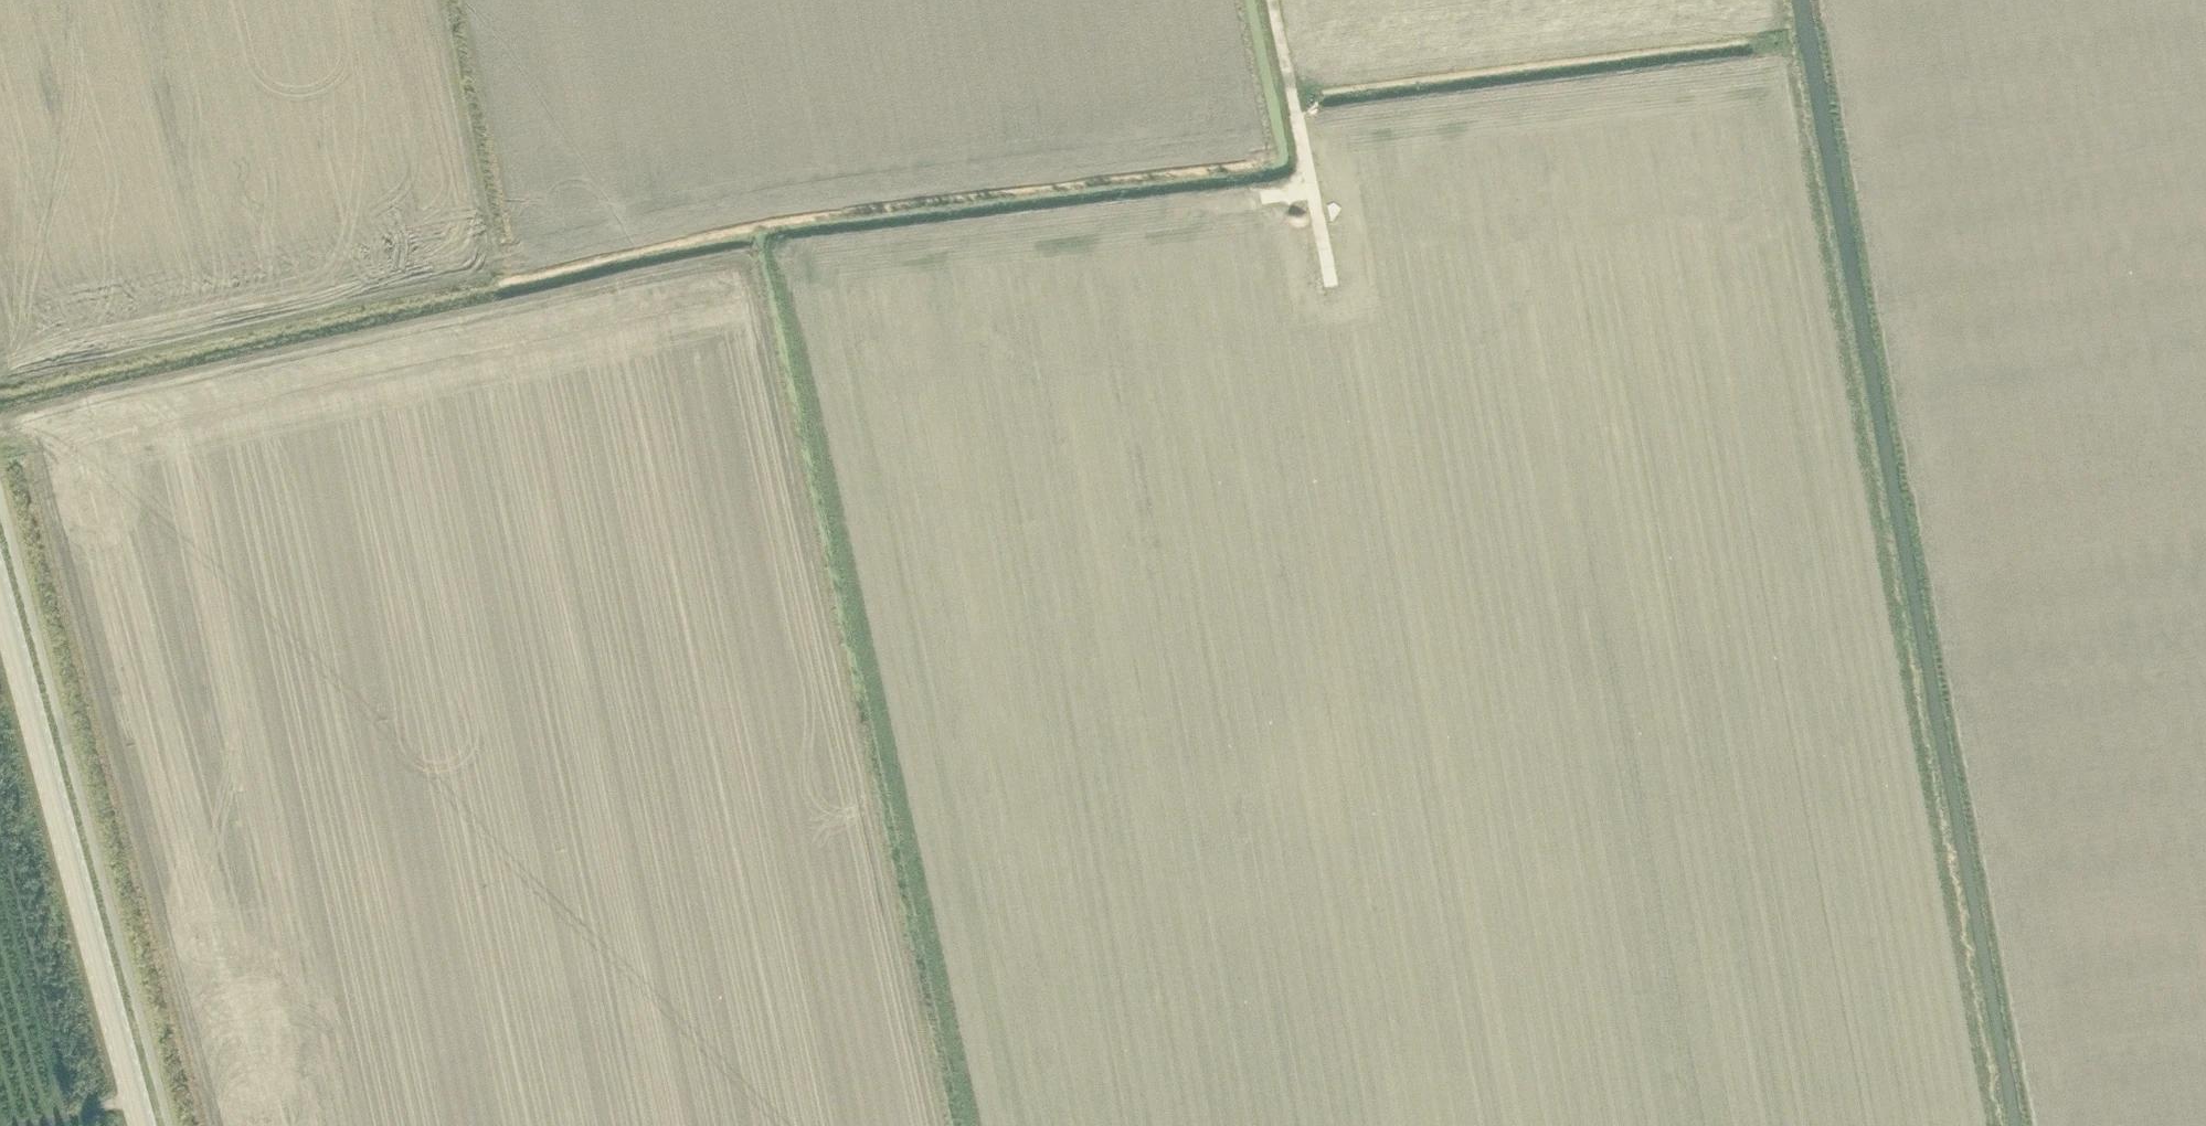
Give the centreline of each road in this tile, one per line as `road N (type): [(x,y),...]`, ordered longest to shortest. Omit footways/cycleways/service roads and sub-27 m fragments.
road 1 (tertiary): [(143,1125),(0,590)]

